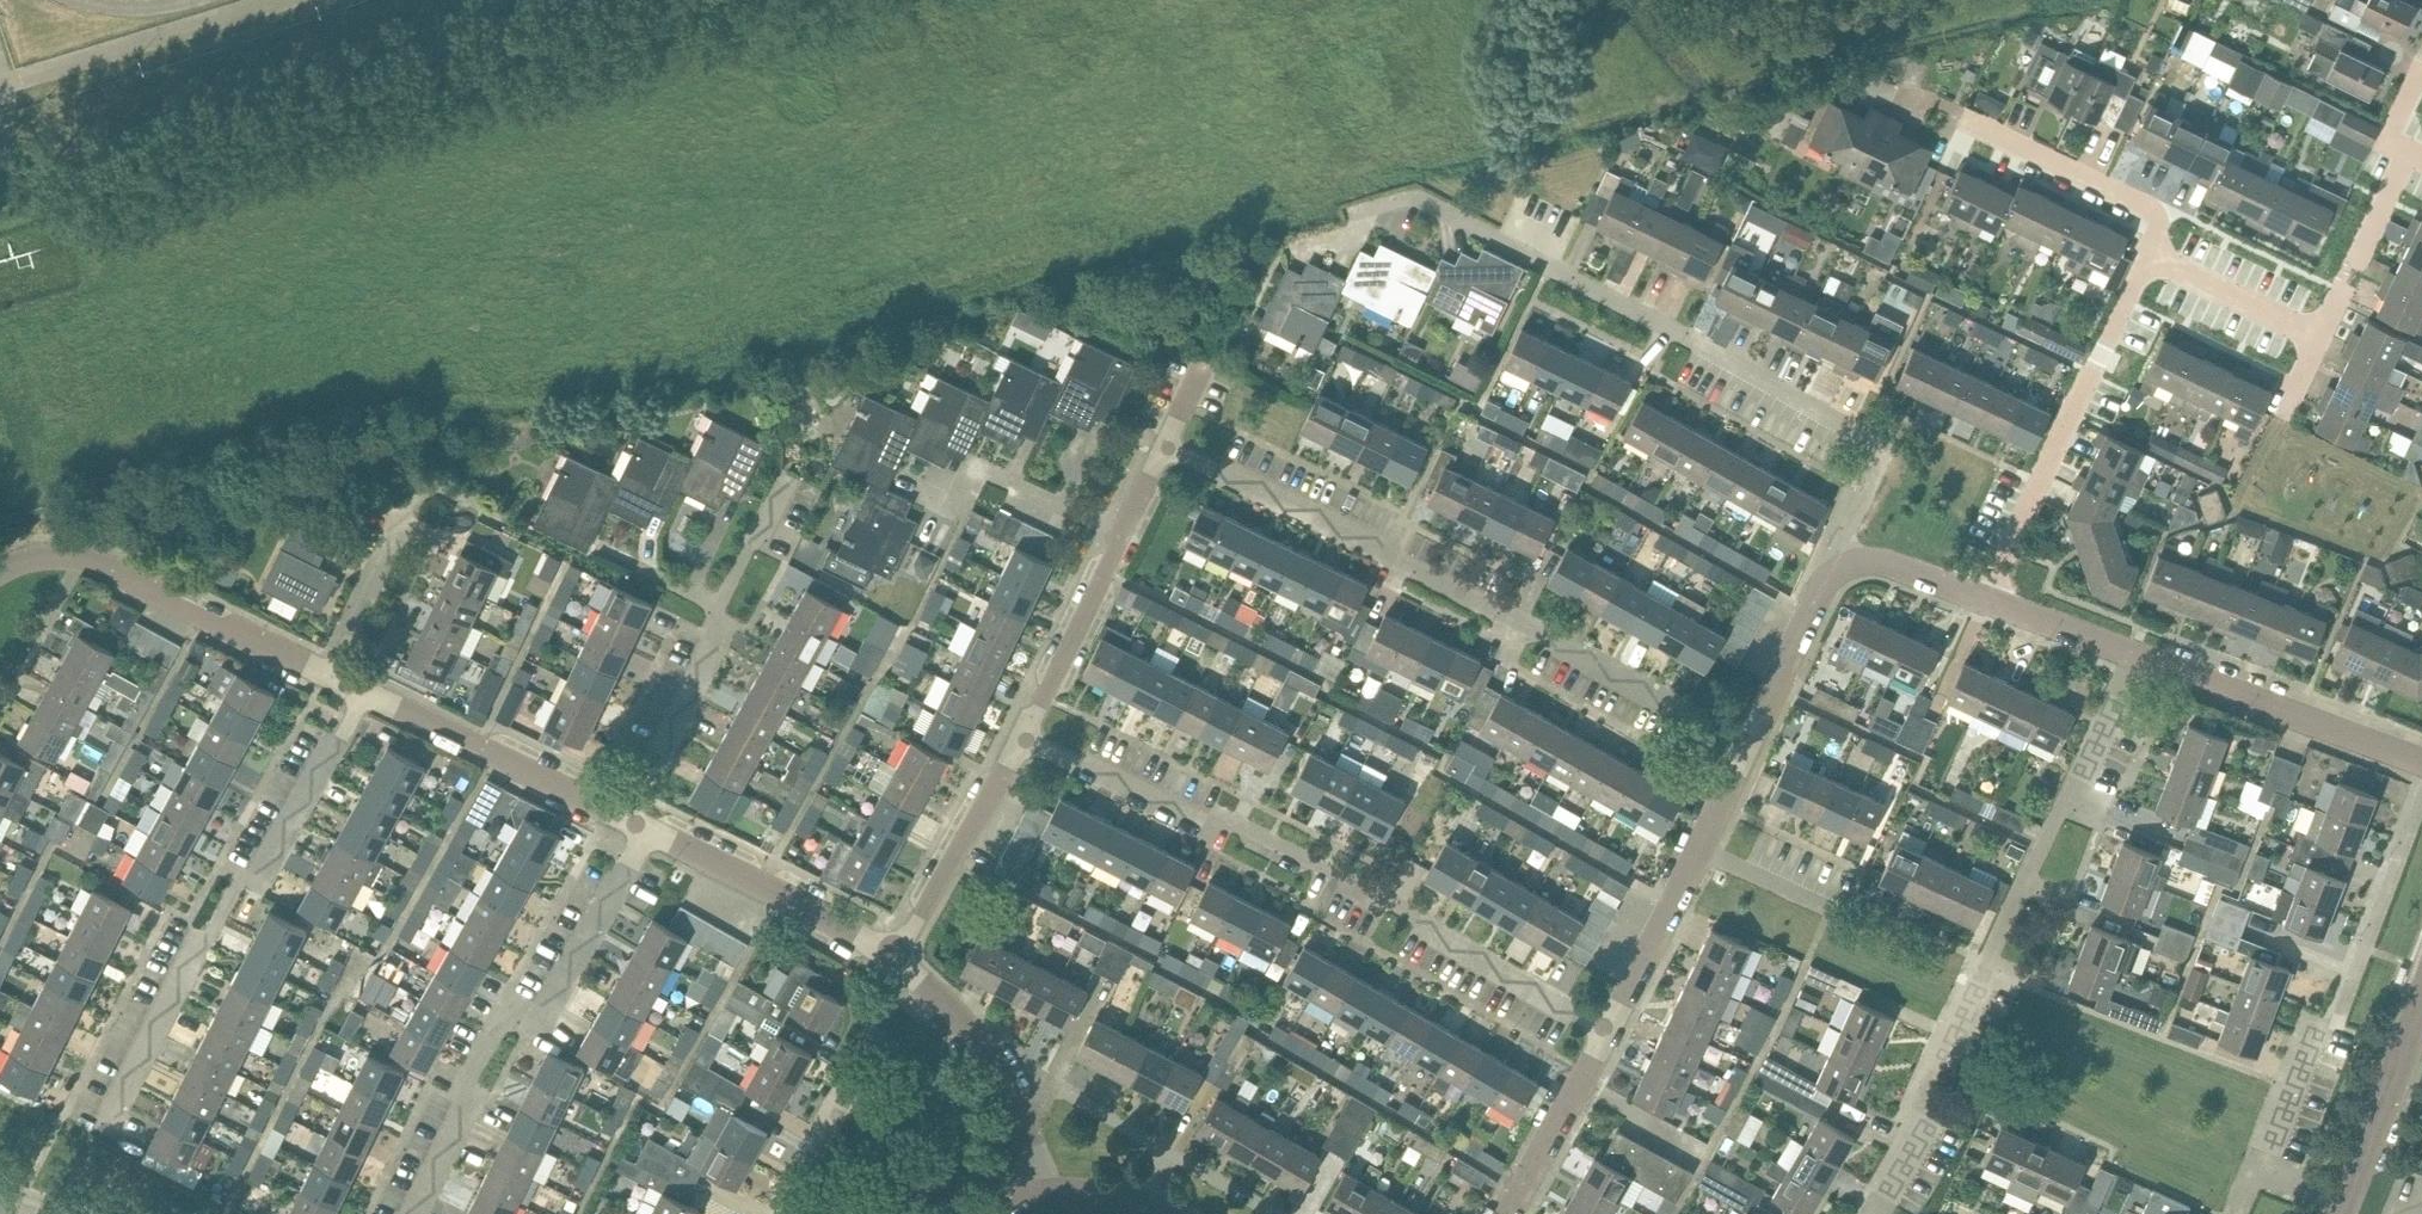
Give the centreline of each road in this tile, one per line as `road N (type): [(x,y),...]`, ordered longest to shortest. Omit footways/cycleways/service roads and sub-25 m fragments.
road 1 (track): [(741,0),(0,211)]
road 2 (residential): [(1847,567),(1848,535),(1878,466),(1877,448),(1864,437),(1685,336),(1411,199),(1352,215)]
road 3 (residential): [(1609,1031),(1237,824),(1205,827),(1024,738)]
road 4 (residential): [(1750,743),(1166,442)]
road 5 (residential): [(1873,1213),(1915,1139),(1914,1109),(2137,655)]
road 6 (residential): [(105,1130),(202,943),(238,883),(261,878),(365,694)]
road 7 (residential): [(415,1213),(500,1029),(546,1009),(649,831)]
road 8 (residential): [(2253,1168),(2315,1027),(2336,1018),(2421,801)]
road 9 (residential): [(1988,601),(2149,258)]
road 10 (residential): [(0,570),(35,557),(79,558),(330,677)]
road 11 (unclassified): [(2137,655),(2421,762)]
road 12 (residential): [(330,677),(421,493),(441,488),(503,519)]
road 13 (residential): [(365,694),(626,819)]
road 14 (unclassified): [(894,956),(987,1054),(1032,1147),(1043,1195)]
road 15 (residential): [(649,831),(894,956)]
road 16 (residential): [(2149,258),(2157,228),(2146,205),(1964,116)]
road 17 (unclassified): [(894,956),(1024,738)]
road 18 (residential): [(626,819),(715,646),(718,607)]
road 19 (unclassified): [(1024,738),(1122,534)]
road 20 (unclassified): [(2343,1205),(2421,1005)]
road 21 (residential): [(1122,534),(979,468),(955,518)]
road 22 (unclassified): [(1508,1213),(1609,1031)]
road 23 (unclassified): [(1750,743),(1820,593),(1847,567)]
road 24 (unclassified): [(1609,1031),(1700,850)]
road 25 (residential): [(782,1213),(880,1037)]
road 26 (residential): [(2319,334),(2406,154)]
road 27 (residential): [(2319,334),(2149,258)]
road 28 (unclassified): [(1988,601),(2137,655)]
road 29 (residential): [(718,607),(791,475)]
road 30 (unclassified): [(1847,567),(1890,564),(1988,601)]
road 31 (residential): [(1832,910),(1700,850)]

